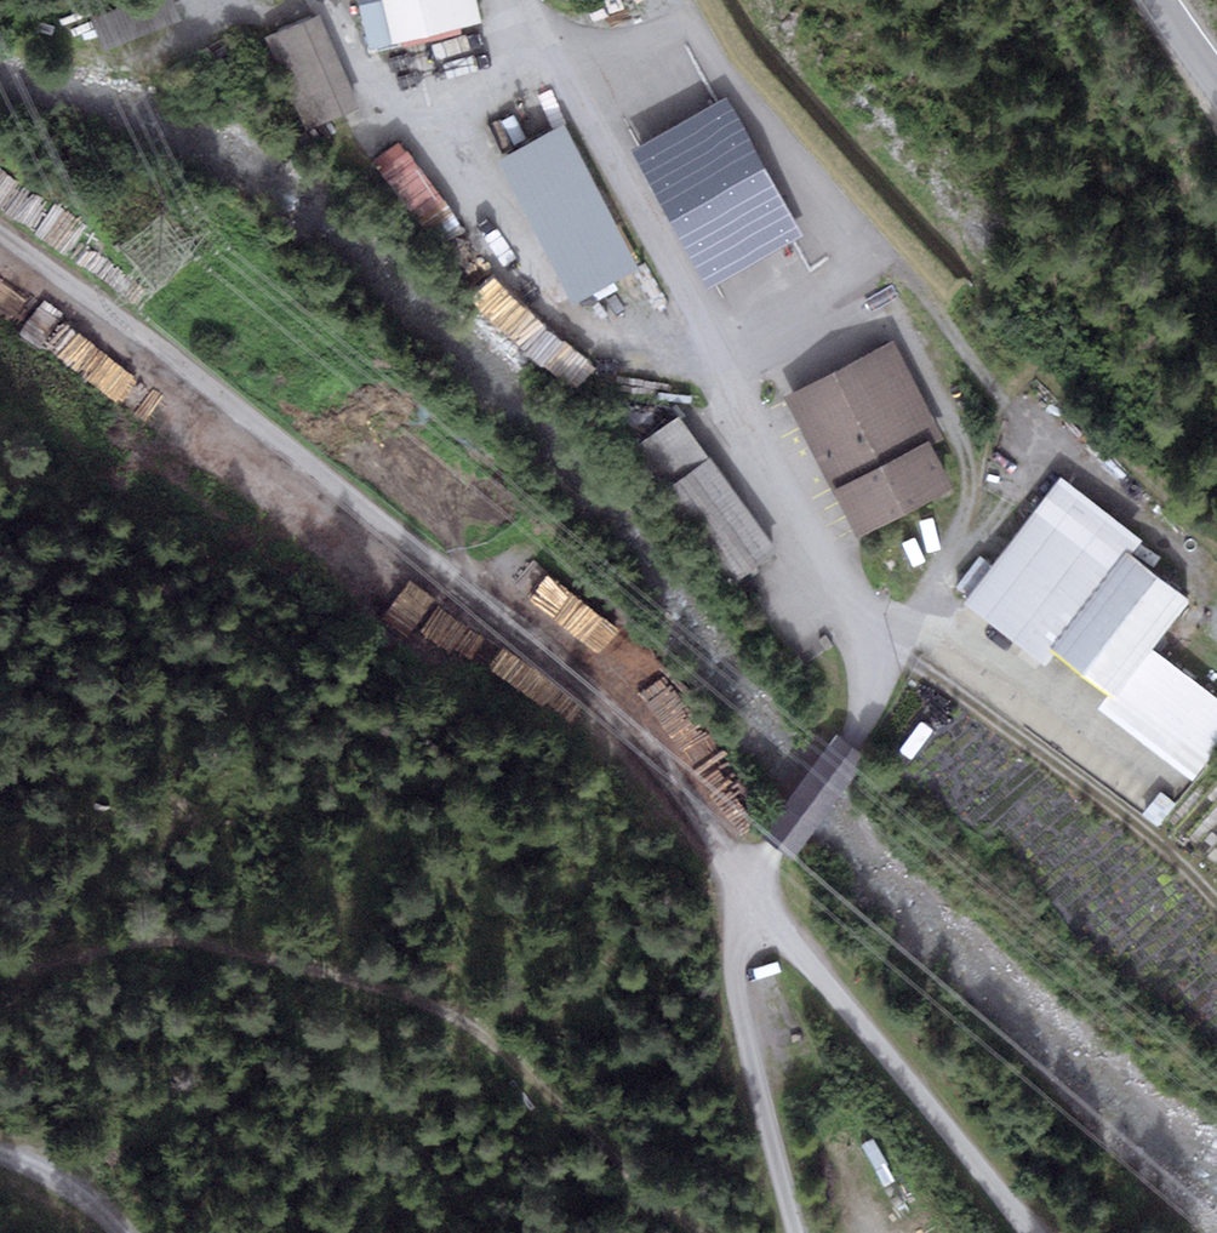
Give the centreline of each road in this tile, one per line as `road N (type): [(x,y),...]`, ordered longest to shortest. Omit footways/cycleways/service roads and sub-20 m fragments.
road 1 (unclassified): [(525,0),(541,43),(740,395),(861,647),(867,714),(754,897)]
road 2 (track): [(0,239),(210,390),(588,689),(644,743),(754,897)]
road 3 (track): [(680,1232),(460,1030),(279,967),(149,945),(0,980)]
road 4 (track): [(754,897),(1040,1232)]
road 5 (track): [(754,897),(740,948),(797,1232)]
road 6 (track): [(122,1232),(59,1177),(0,1153)]

